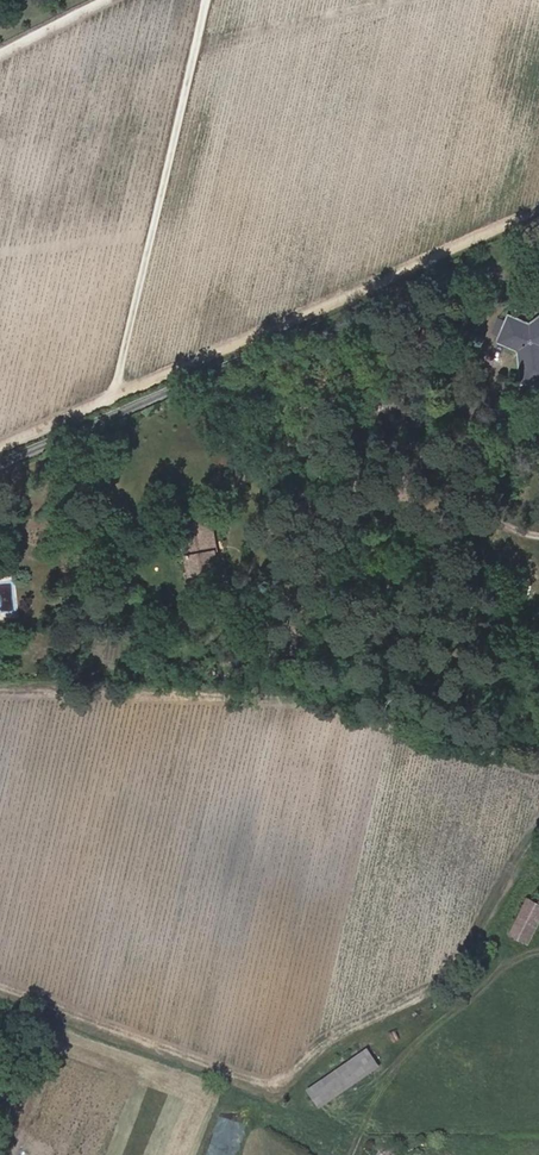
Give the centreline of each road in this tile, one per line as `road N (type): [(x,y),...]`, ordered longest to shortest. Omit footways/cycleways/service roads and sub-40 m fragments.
road 1 (track): [(0,446),(538,214)]

